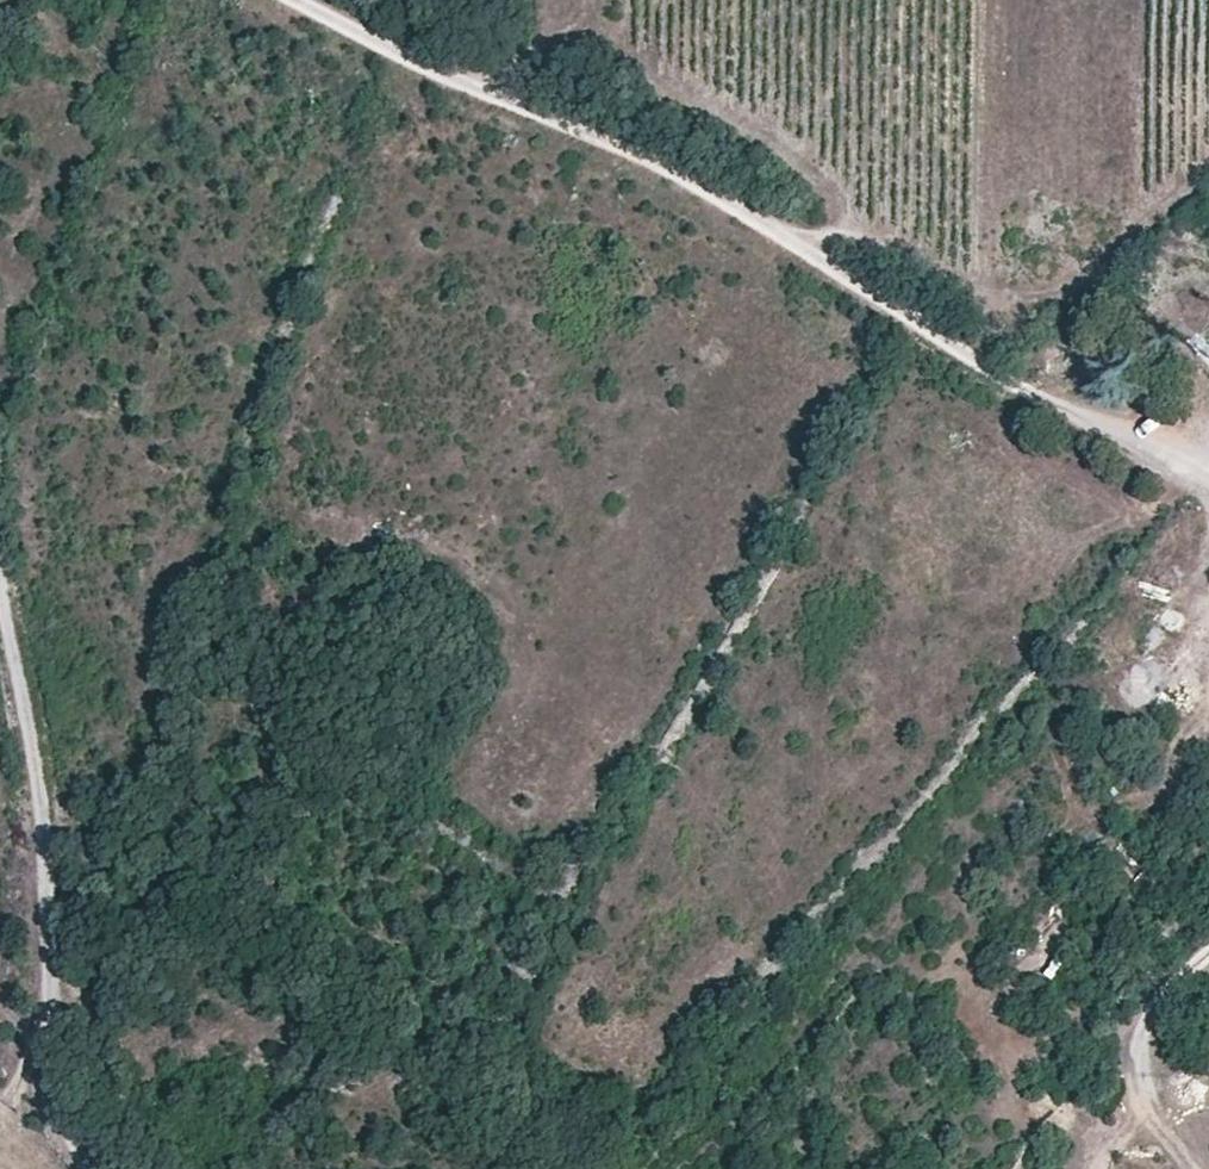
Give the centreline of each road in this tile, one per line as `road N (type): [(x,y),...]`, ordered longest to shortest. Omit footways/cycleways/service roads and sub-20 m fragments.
road 1 (track): [(288,0),(643,157),(794,235),(937,337),(1208,481)]
road 2 (track): [(0,577),(38,713),(39,842),(53,996),(47,1073),(73,1149),(89,1168)]

